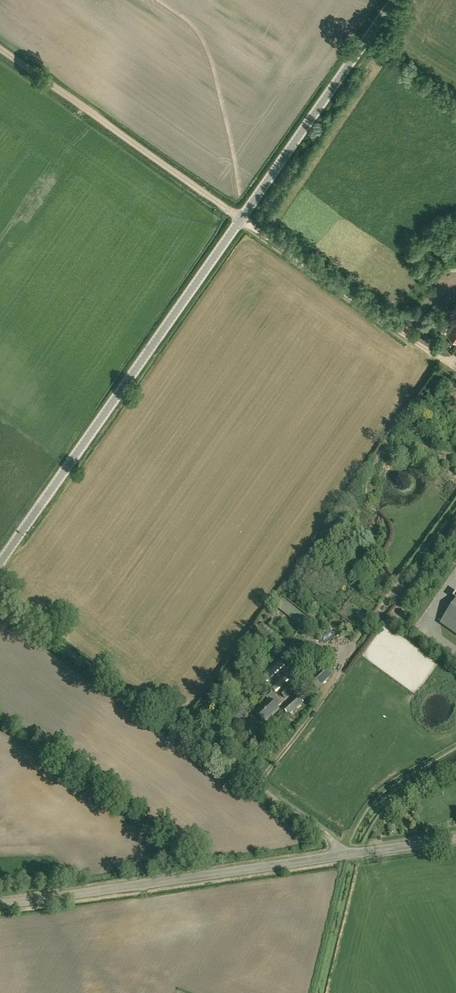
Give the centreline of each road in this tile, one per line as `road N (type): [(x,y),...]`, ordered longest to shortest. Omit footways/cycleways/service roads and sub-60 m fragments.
road 1 (unclassified): [(0,565),(394,0)]
road 2 (track): [(455,370),(0,49)]
road 3 (unclassified): [(0,906),(455,840)]
road 4 (track): [(0,603),(351,855)]

